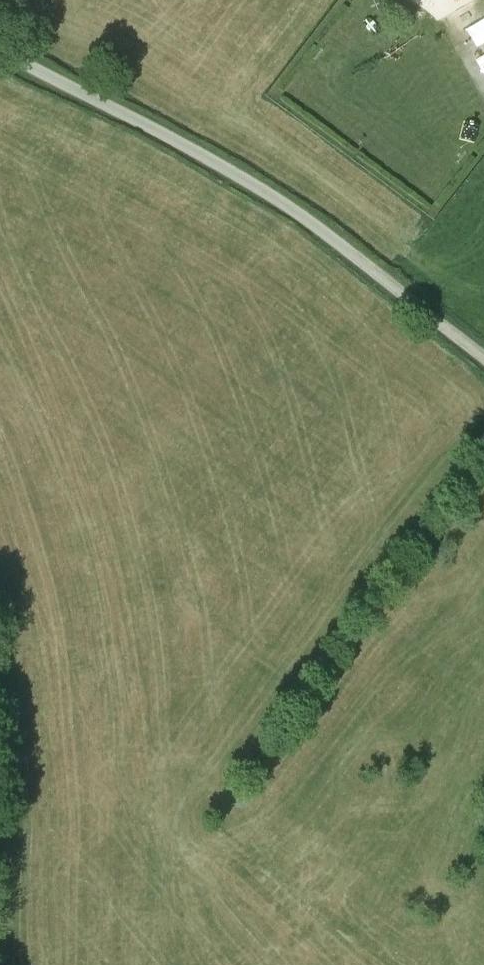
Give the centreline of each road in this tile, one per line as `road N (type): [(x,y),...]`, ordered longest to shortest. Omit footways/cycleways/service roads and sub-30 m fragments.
road 1 (track): [(483,359),(283,202),(0,52)]

